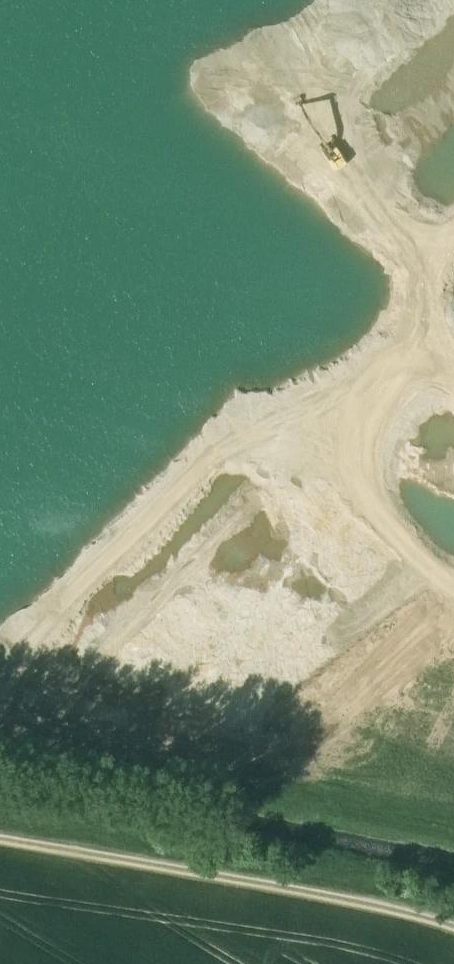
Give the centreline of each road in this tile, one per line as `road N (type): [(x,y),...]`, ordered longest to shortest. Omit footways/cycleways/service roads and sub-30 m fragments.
road 1 (track): [(0,855),(453,937)]
road 2 (track): [(453,590),(358,538),(253,429)]

